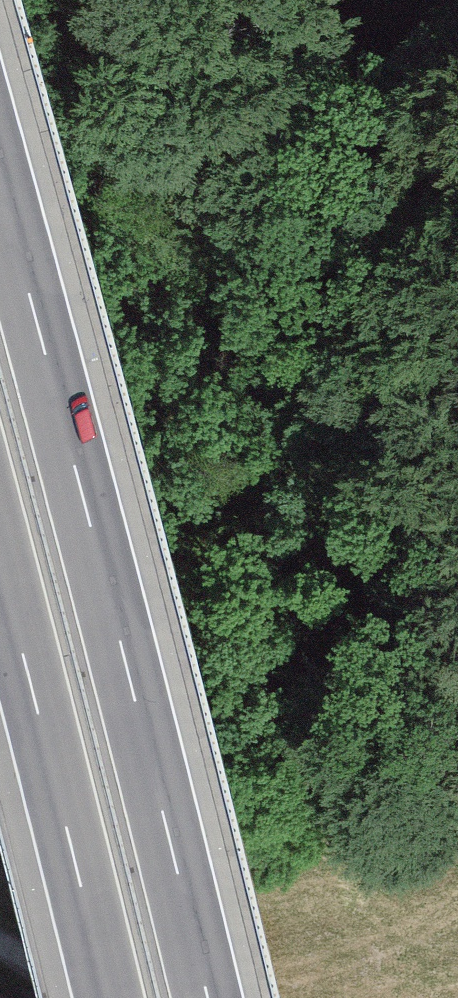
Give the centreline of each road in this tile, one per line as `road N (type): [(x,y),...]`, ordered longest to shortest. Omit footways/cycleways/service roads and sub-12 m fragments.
road 1 (motorway): [(211,997),(0,195)]
road 2 (motorway): [(0,565),(107,997)]

